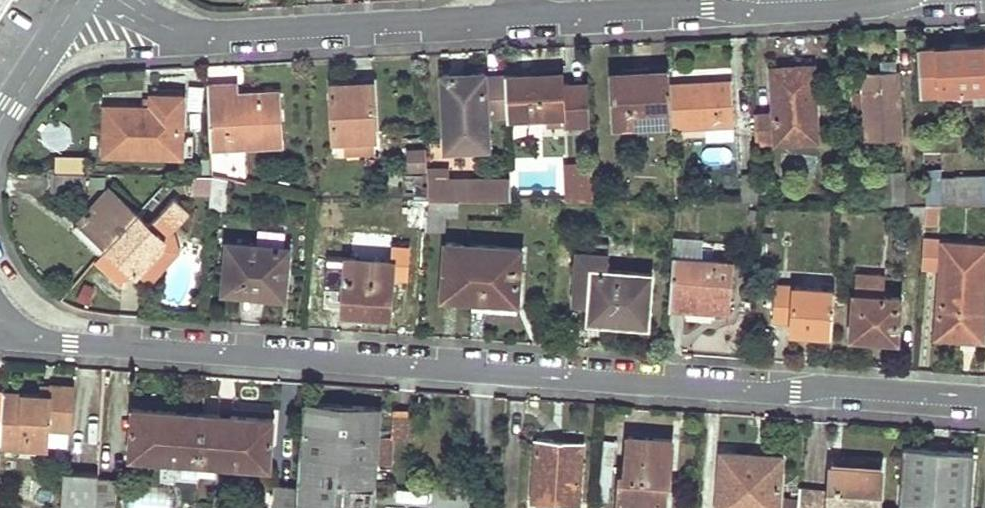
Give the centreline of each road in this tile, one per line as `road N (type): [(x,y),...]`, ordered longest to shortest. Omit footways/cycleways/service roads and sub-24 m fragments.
road 1 (unclassified): [(0,322),(70,344),(783,393),(842,388),(984,398)]
road 2 (residential): [(896,0),(850,11),(772,15),(706,6),(217,35),(175,30),(115,0)]
road 3 (residential): [(0,124),(79,0)]

